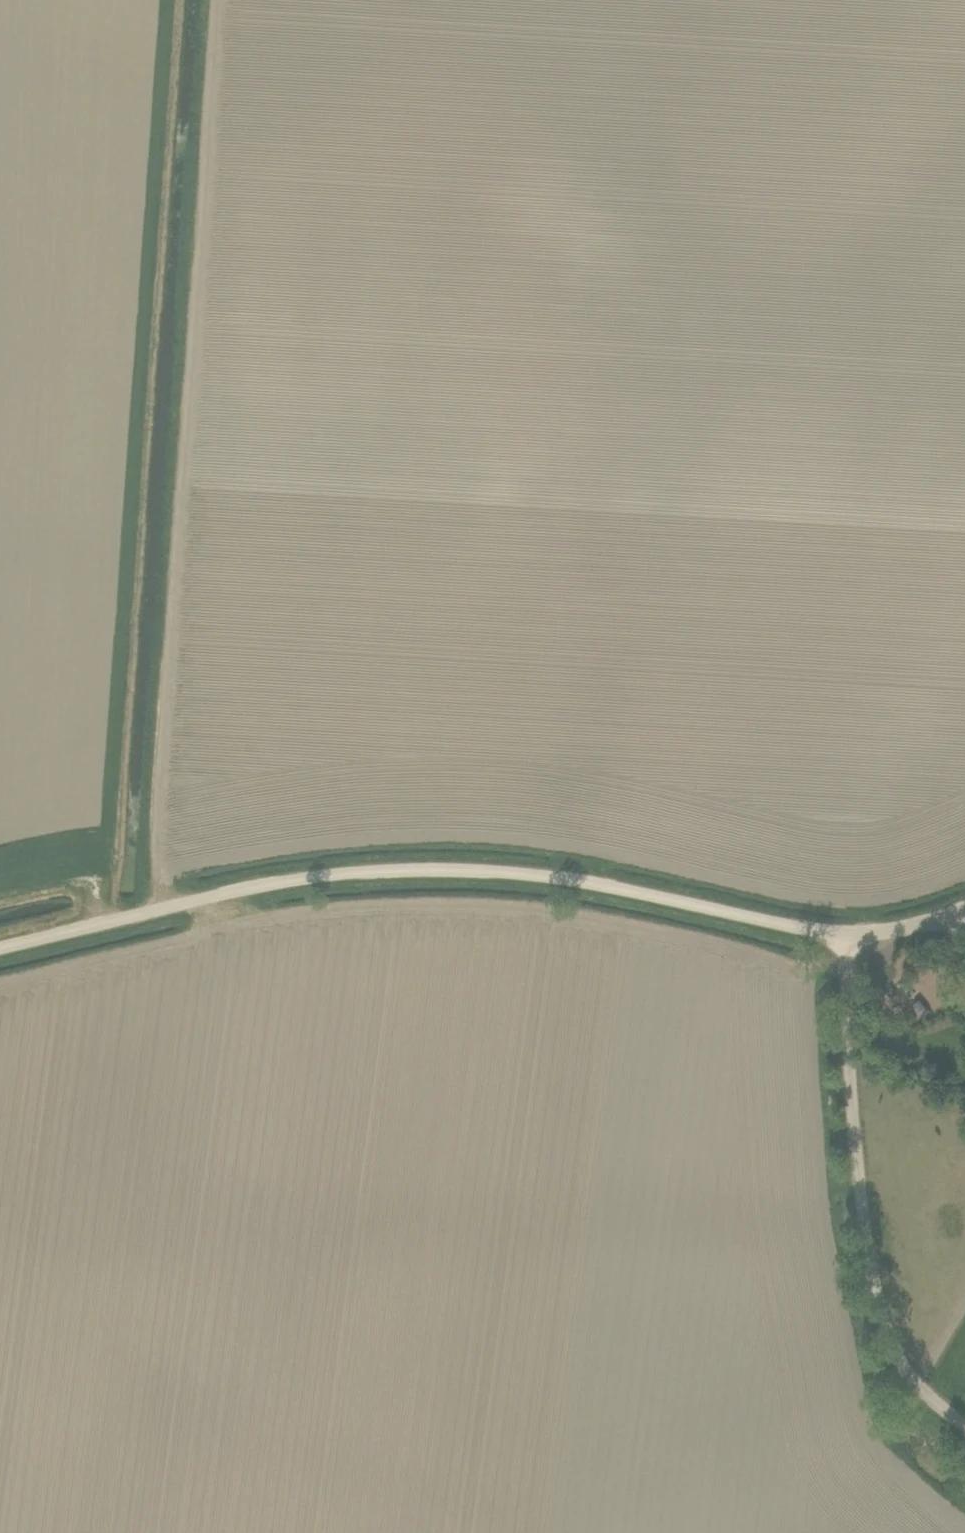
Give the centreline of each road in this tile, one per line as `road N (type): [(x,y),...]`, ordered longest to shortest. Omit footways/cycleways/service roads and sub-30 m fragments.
road 1 (unclassified): [(964,907),(846,937),(550,875),(397,867),(259,886),(0,947)]

